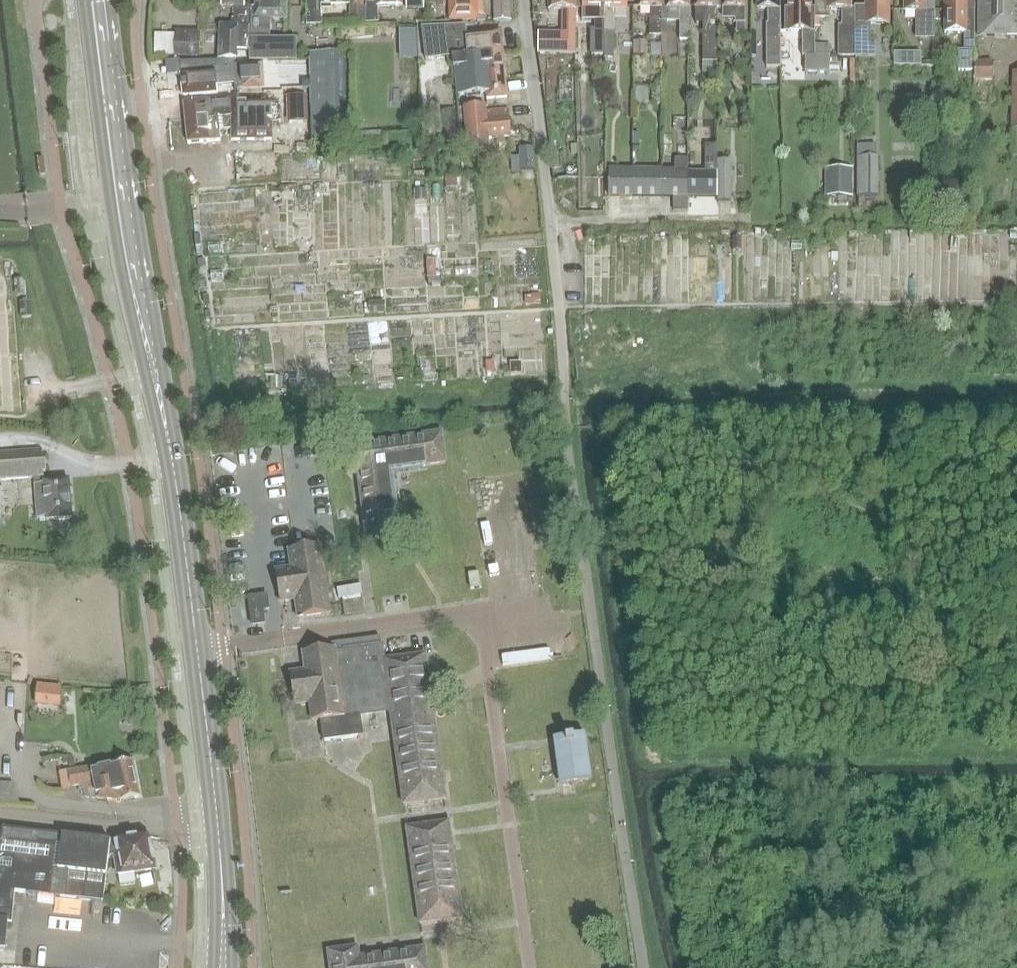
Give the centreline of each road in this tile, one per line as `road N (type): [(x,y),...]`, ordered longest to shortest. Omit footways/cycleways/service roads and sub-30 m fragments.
road 1 (primary): [(223,967),(217,820),(172,458),(125,217),(95,0)]
road 2 (track): [(564,373),(649,363),(787,315),(1016,314)]
road 3 (track): [(724,338),(732,365),(777,382),(1005,381)]

